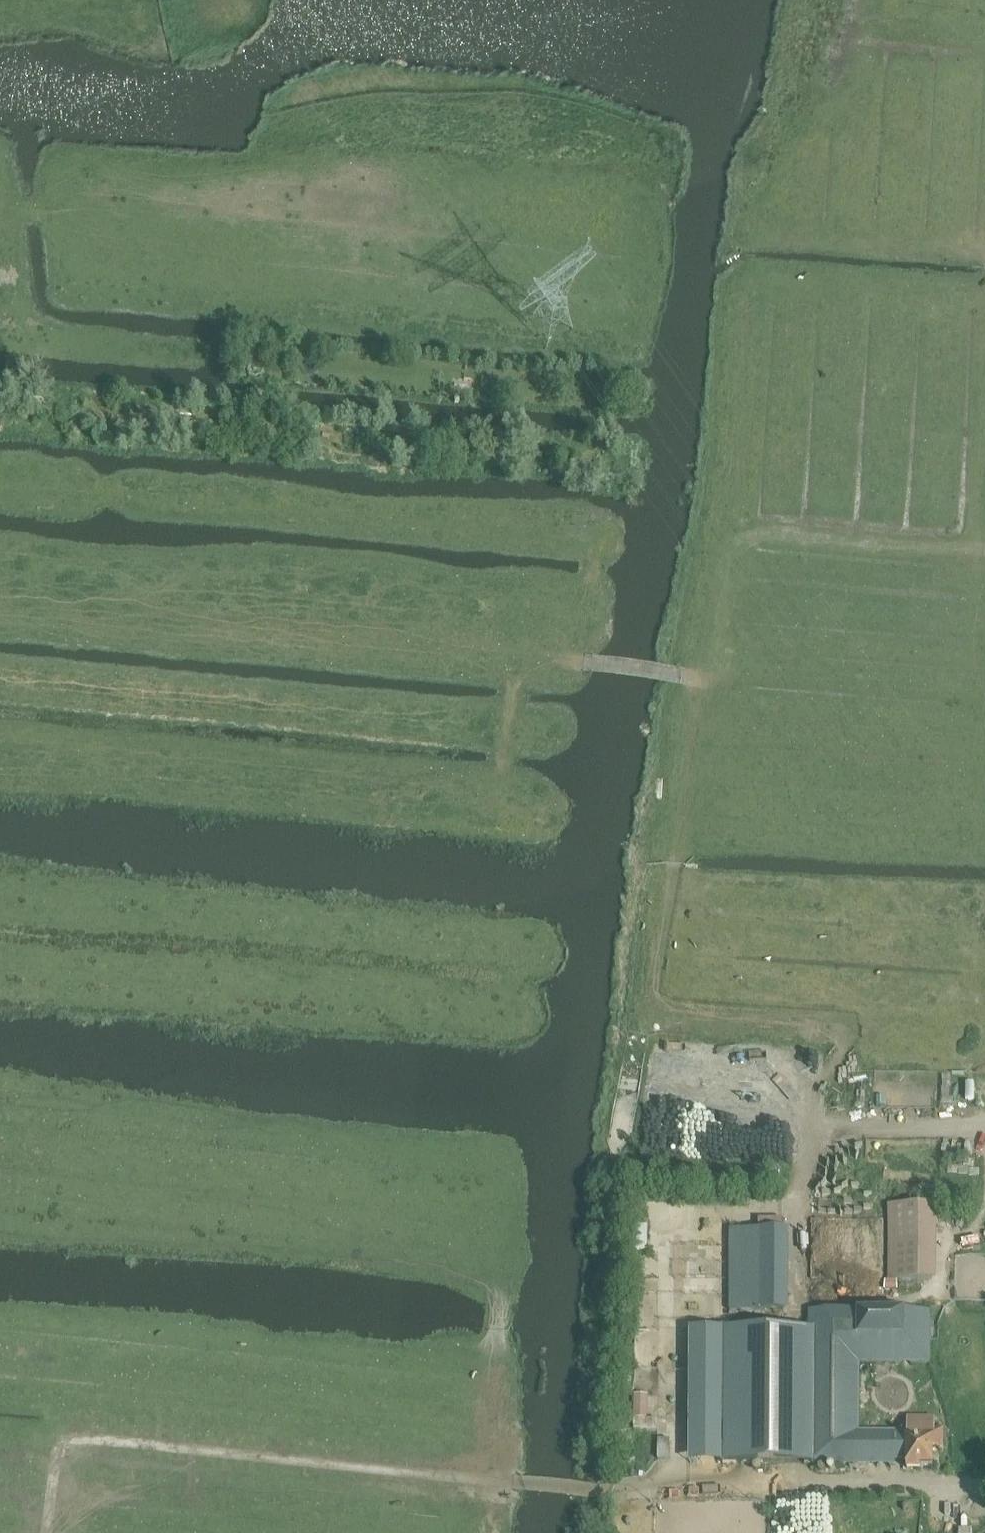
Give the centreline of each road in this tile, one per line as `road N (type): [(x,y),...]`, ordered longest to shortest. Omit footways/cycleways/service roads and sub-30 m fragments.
road 1 (track): [(47,1532),(55,1462),(64,1445),(85,1438),(600,1488),(792,1483)]

